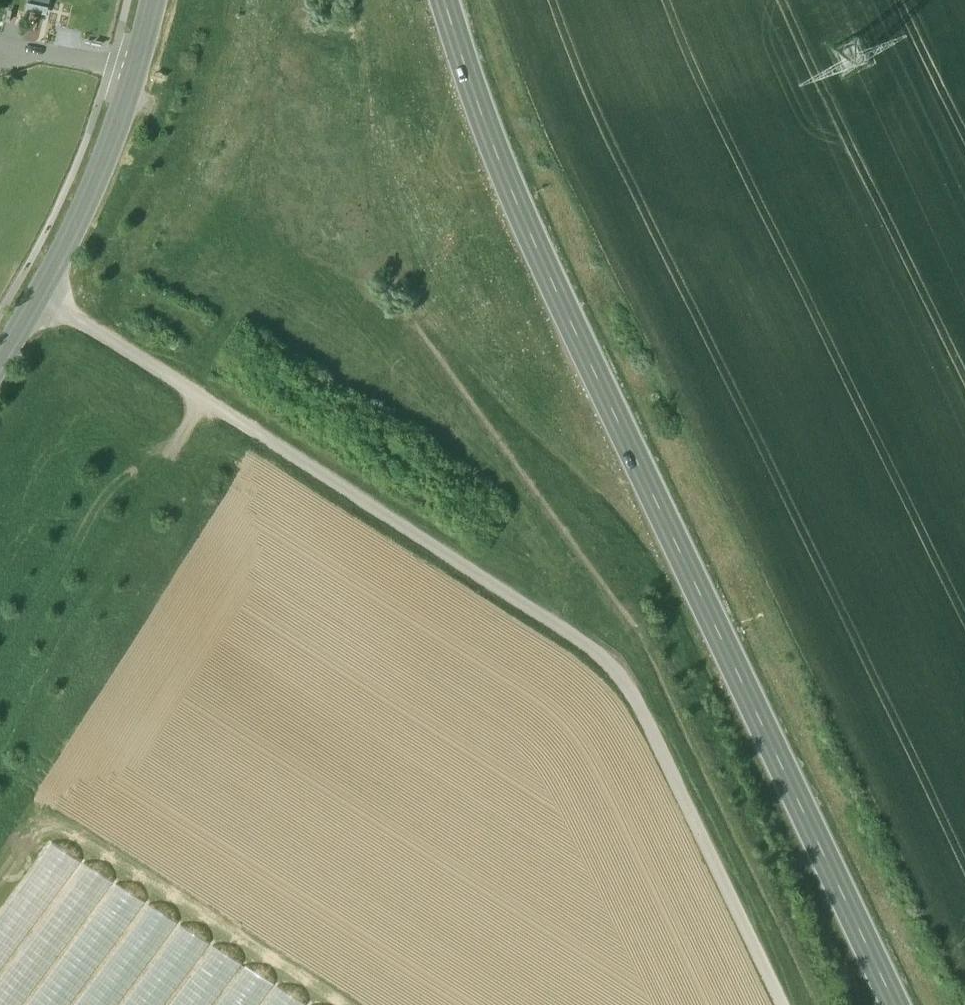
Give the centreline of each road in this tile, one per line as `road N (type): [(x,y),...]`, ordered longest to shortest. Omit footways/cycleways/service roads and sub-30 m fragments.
road 1 (secondary): [(891,1004),(513,197),(444,0)]
road 2 (track): [(37,297),(615,665),(782,1004)]
road 3 (unclassified): [(152,0),(94,186),(0,361)]

